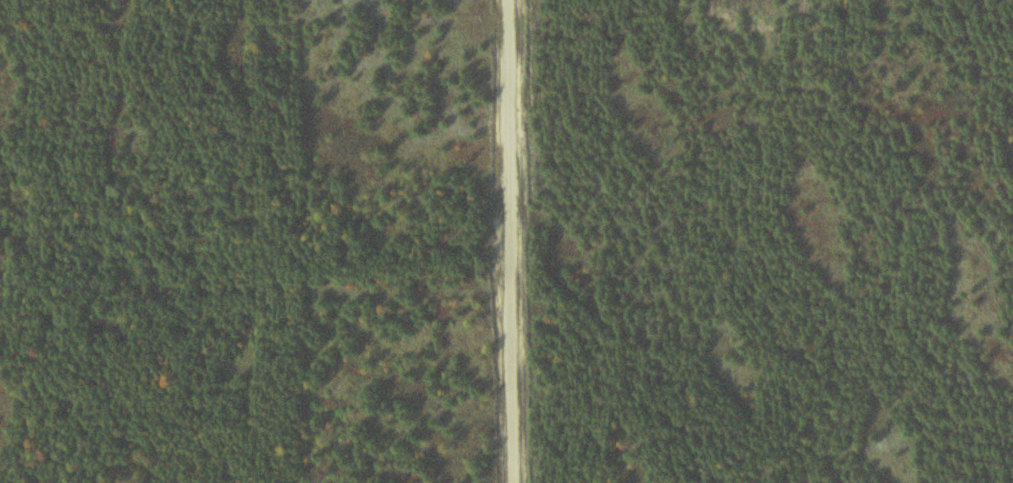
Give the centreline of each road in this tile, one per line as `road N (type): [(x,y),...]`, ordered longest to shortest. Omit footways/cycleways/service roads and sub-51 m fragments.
road 1 (track): [(516,482),(511,0)]

